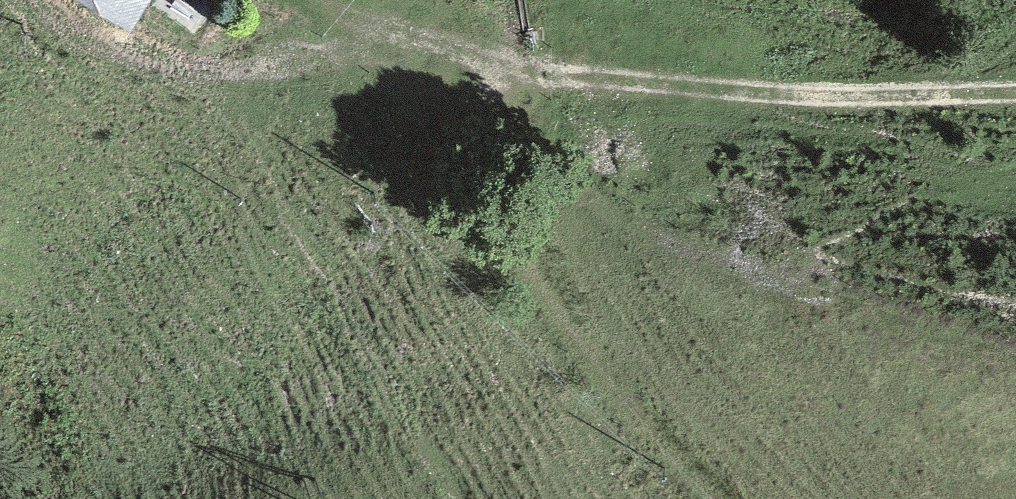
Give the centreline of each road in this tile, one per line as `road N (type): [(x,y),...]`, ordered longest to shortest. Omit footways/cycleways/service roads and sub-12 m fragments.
road 1 (track): [(321,0),(336,13),(620,87),(1015,102)]
road 2 (track): [(729,498),(507,257),(336,13)]

